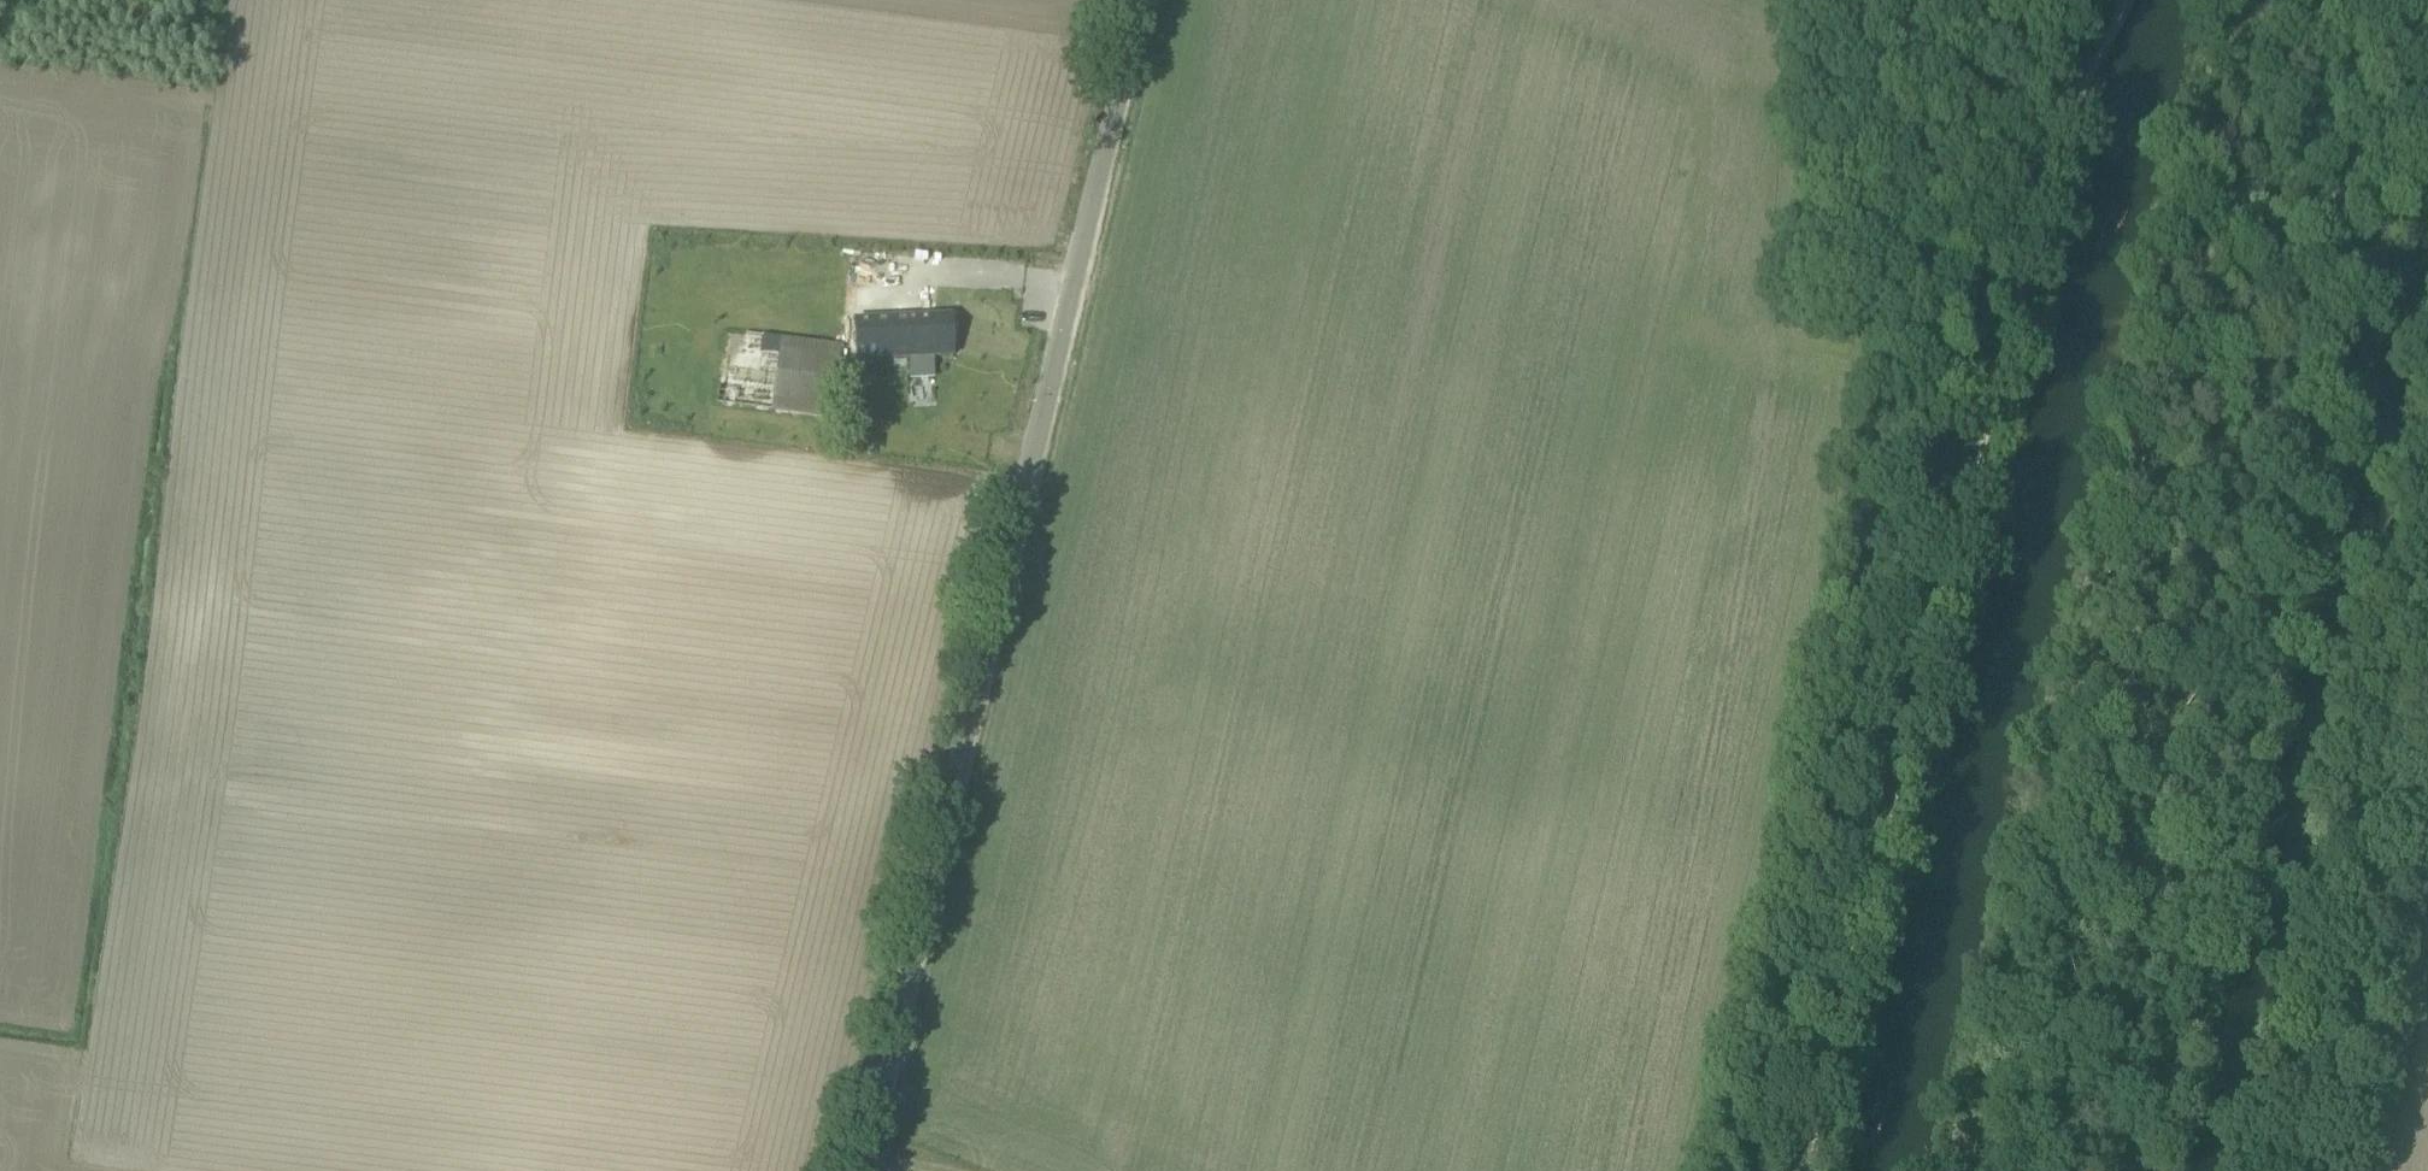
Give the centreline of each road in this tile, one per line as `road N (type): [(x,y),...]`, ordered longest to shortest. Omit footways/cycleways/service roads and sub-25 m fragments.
road 1 (unclassified): [(862,1170),(1142,0)]
road 2 (track): [(2366,1170),(2427,916)]

